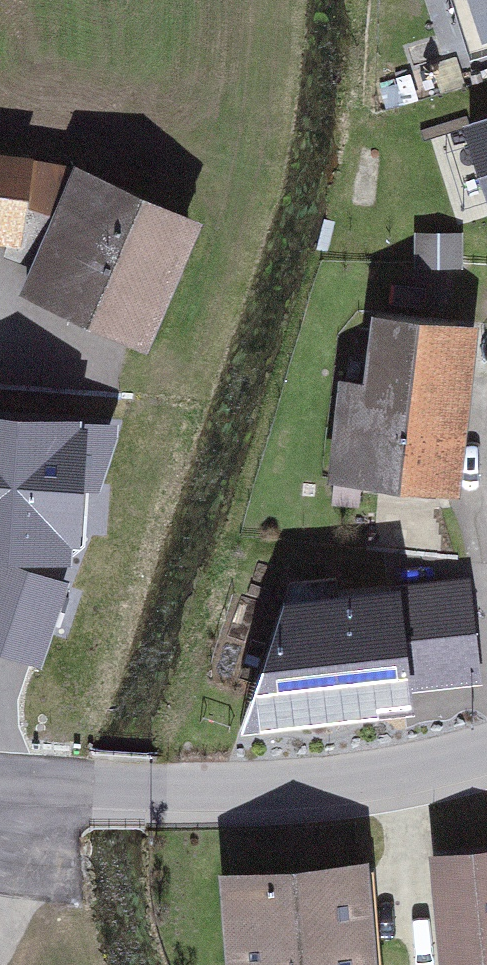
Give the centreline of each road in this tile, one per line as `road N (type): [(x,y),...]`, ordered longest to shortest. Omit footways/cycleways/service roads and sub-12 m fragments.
road 1 (residential): [(0,776),(258,787),(345,779),(486,747)]

